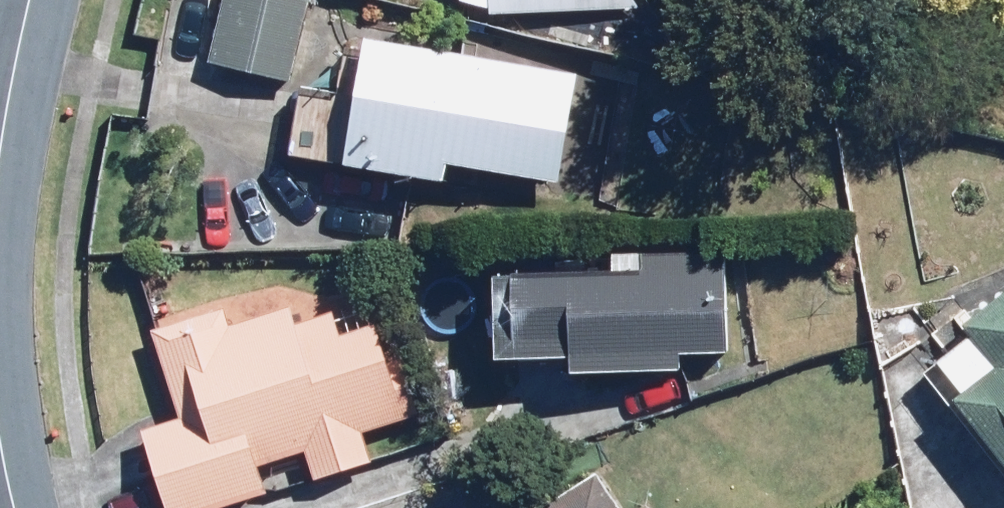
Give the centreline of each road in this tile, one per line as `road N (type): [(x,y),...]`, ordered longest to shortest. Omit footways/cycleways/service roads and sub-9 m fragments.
road 1 (residential): [(32,0),(0,141)]

